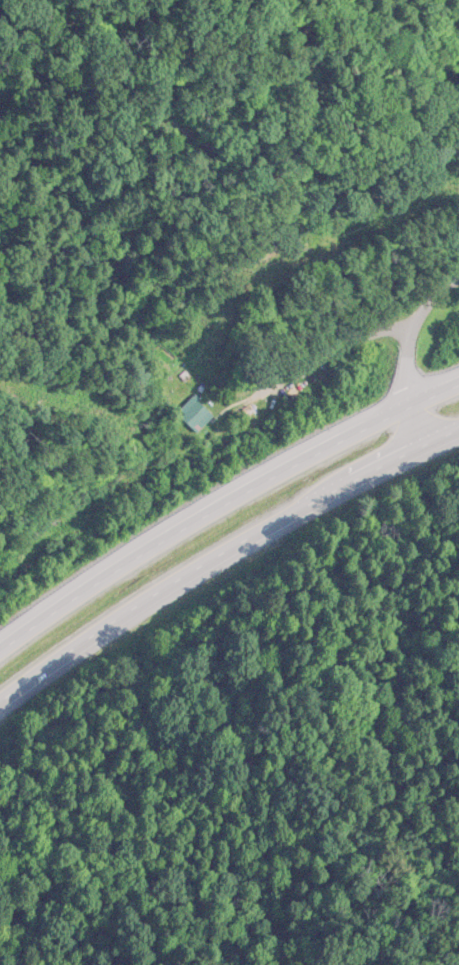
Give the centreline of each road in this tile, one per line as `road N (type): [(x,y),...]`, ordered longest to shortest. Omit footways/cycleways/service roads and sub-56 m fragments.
road 1 (trunk): [(0,704),(209,563),(458,433)]
road 2 (trunk): [(458,389),(201,520),(0,653)]
road 3 (residential): [(427,447),(412,410),(409,339),(458,268)]

